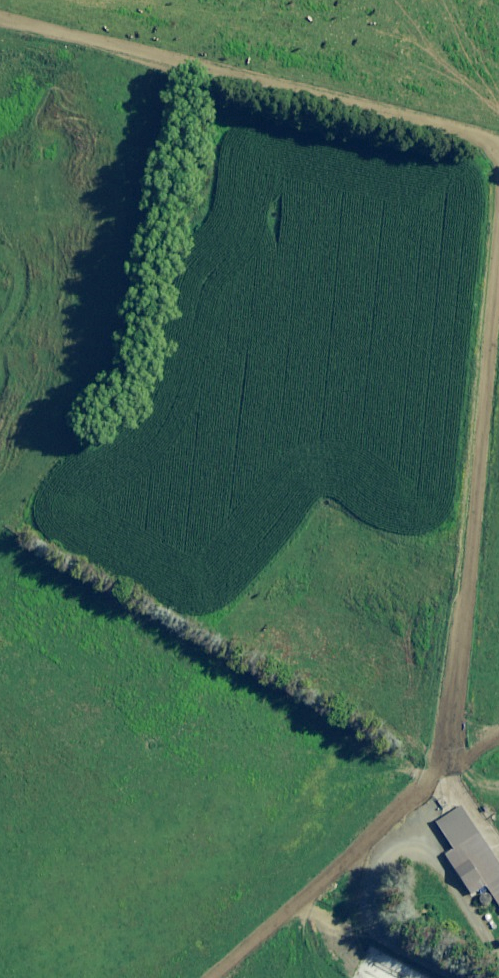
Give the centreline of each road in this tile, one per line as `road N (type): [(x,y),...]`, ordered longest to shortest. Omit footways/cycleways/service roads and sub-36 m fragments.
road 1 (track): [(498,144),(6,20),(0,6)]
road 2 (track): [(498,305),(456,763),(498,747)]
road 3 (track): [(498,789),(481,788),(456,763),(212,977)]

